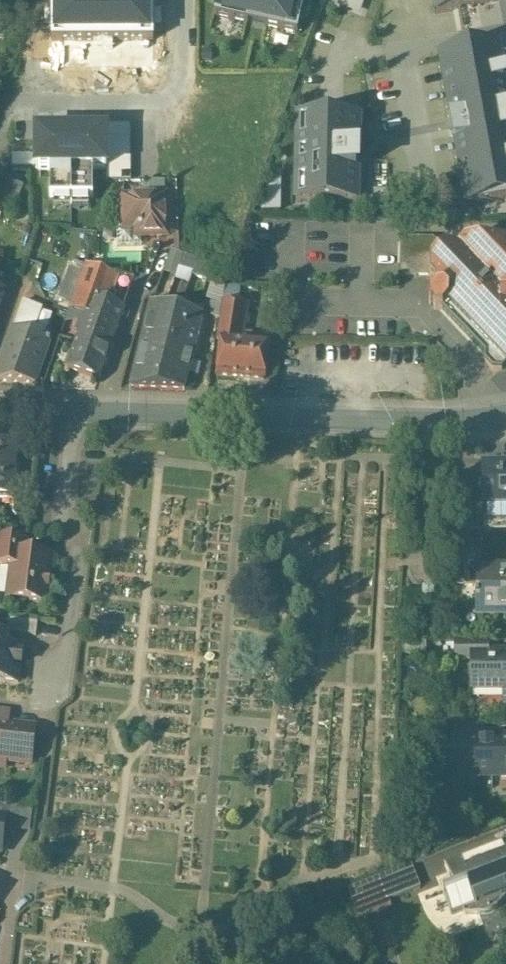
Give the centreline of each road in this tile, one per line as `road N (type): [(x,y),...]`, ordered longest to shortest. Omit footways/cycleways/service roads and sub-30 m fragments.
road 1 (tertiary): [(505,415),(74,408)]
road 2 (residential): [(74,408),(62,517),(80,549),(69,644),(54,684)]
road 3 (residential): [(181,0),(181,62),(163,98),(12,99)]

